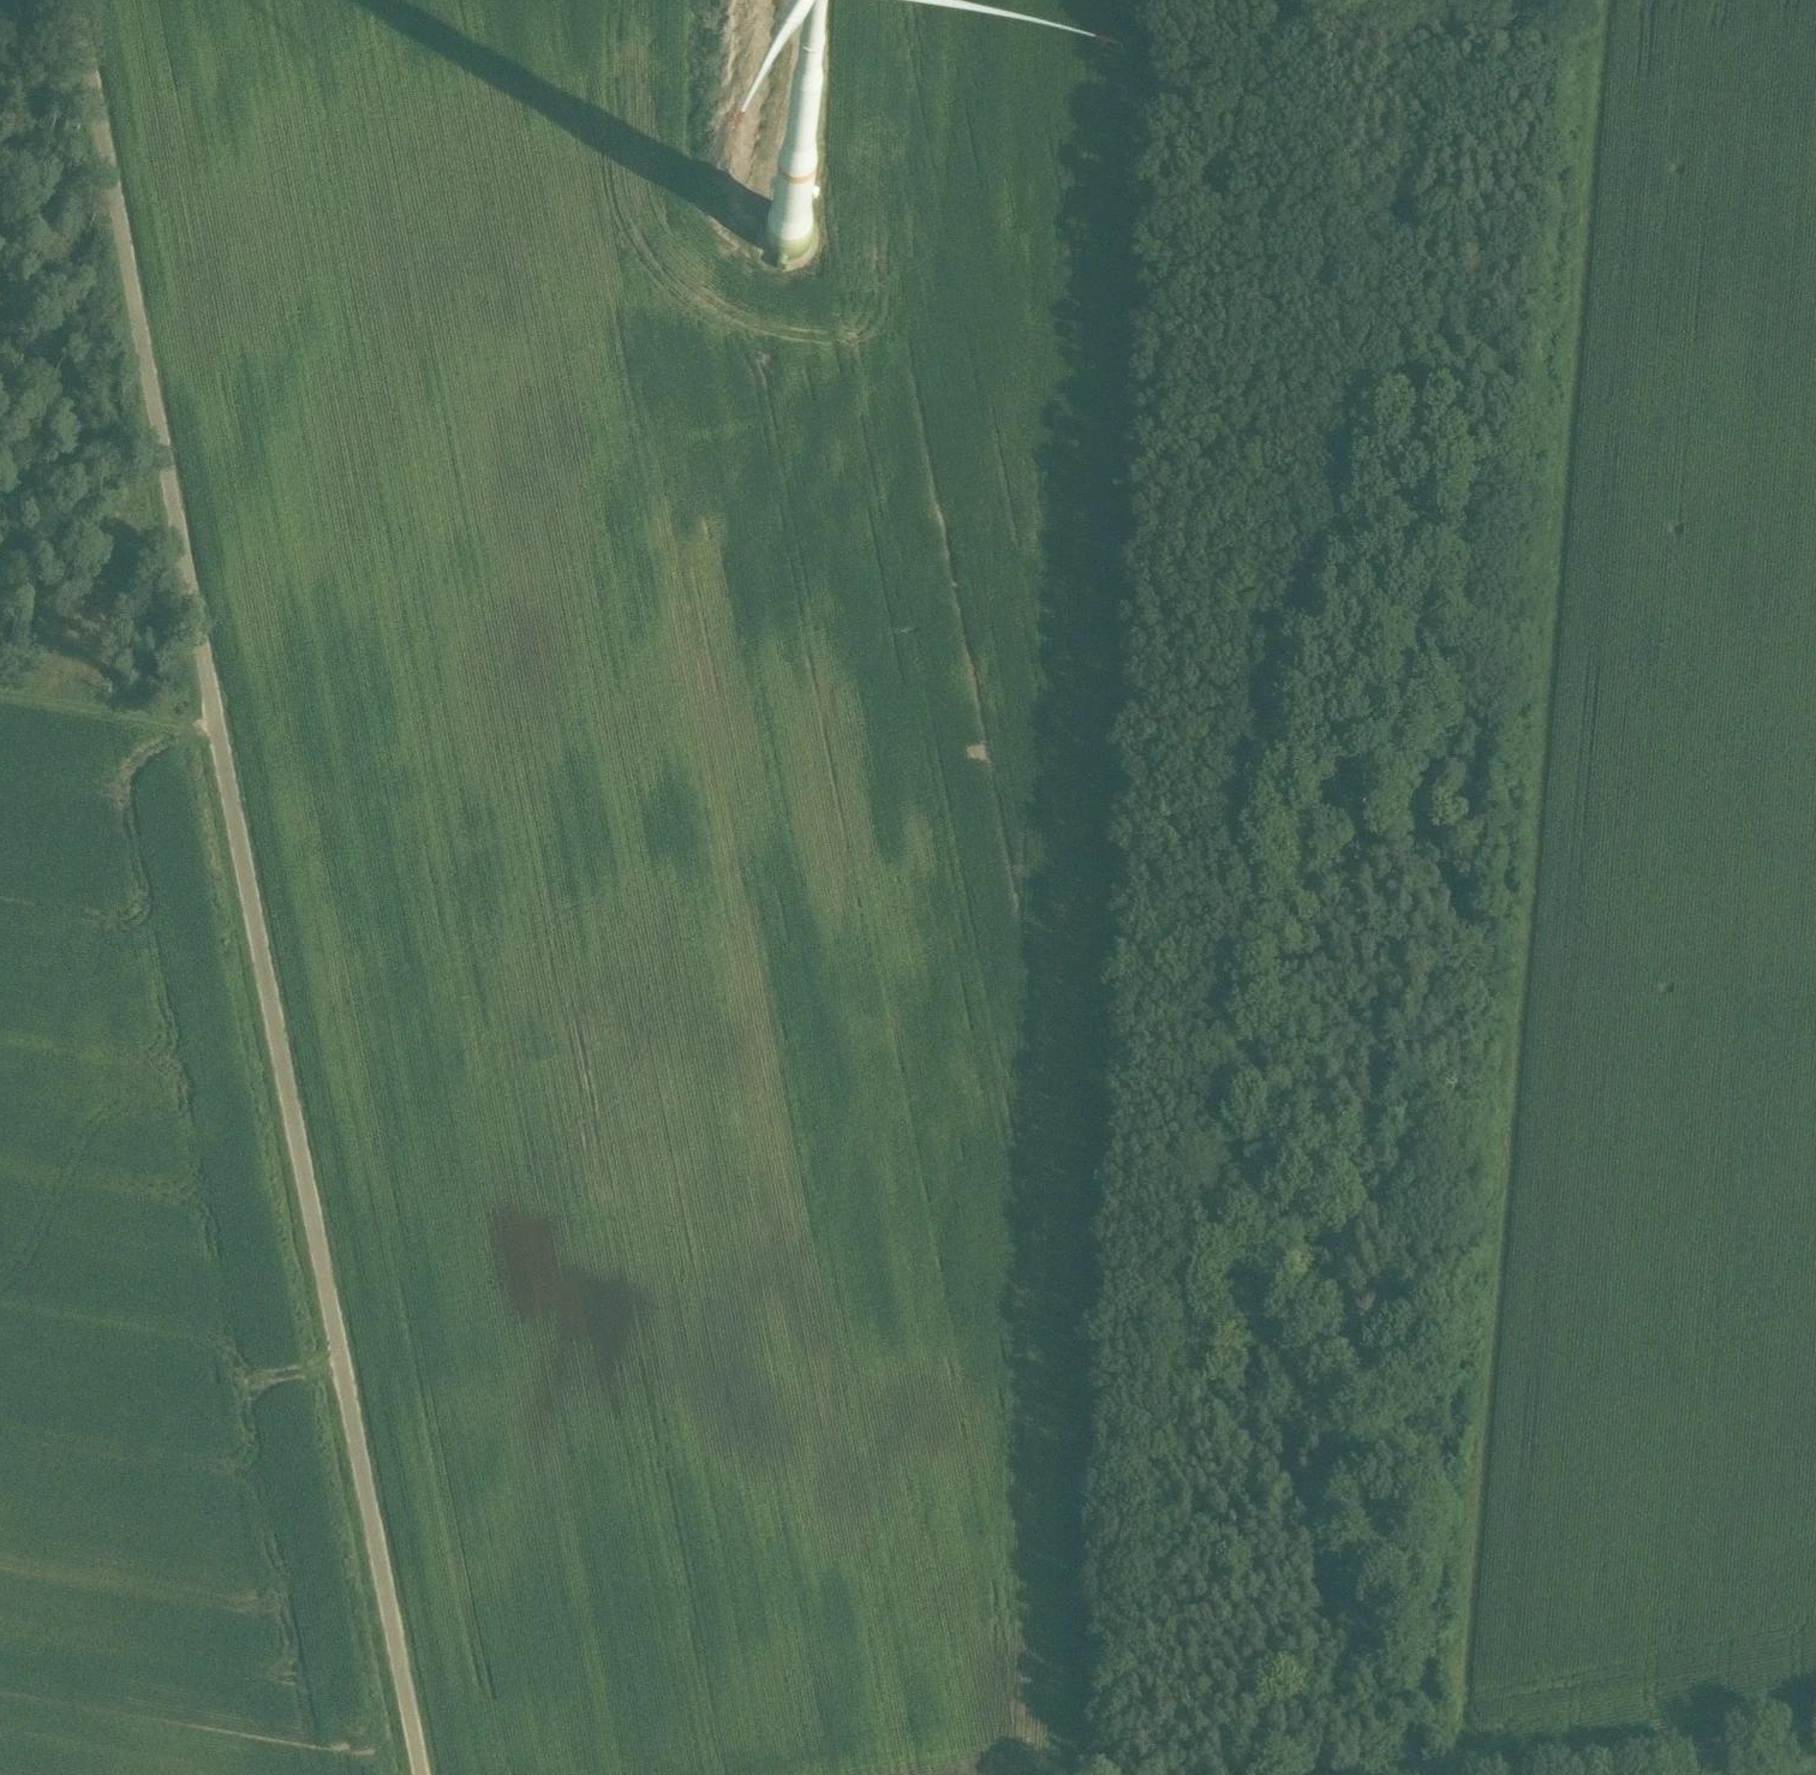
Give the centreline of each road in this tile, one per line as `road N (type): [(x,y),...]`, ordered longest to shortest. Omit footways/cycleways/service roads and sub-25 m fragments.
road 1 (unclassified): [(85,0),(213,721),(418,1774)]
road 2 (unclassified): [(1613,1774),(1815,1734)]

